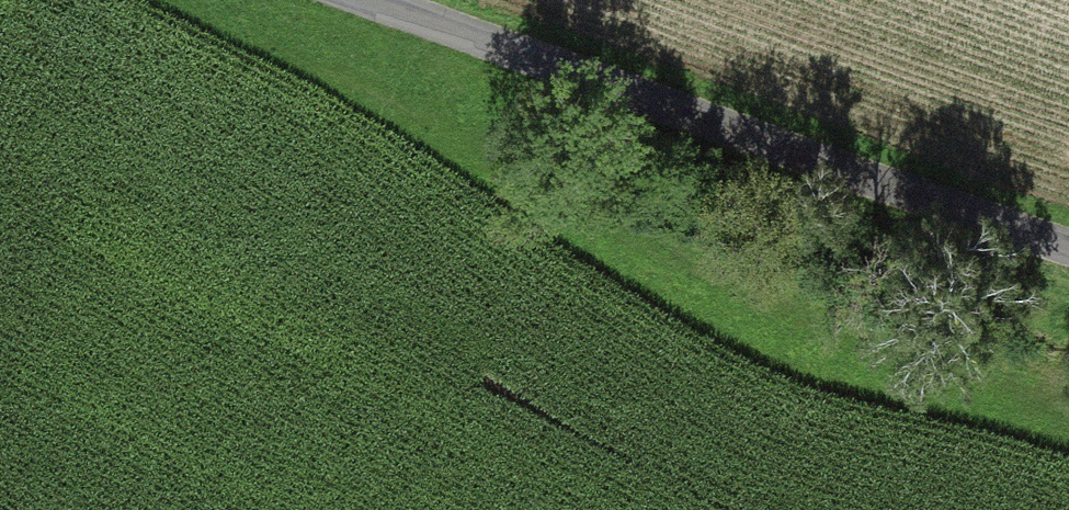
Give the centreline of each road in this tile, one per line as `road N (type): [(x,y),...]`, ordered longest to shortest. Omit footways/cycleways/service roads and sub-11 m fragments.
road 1 (track): [(1068,410),(885,347),(491,175),(200,0)]
road 2 (unclassified): [(368,0),(1068,252)]

